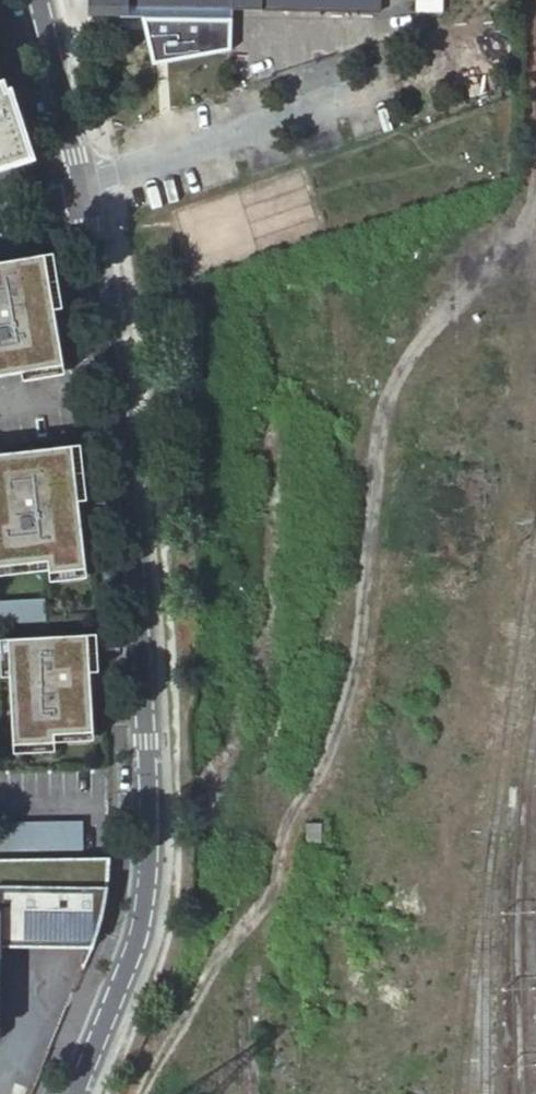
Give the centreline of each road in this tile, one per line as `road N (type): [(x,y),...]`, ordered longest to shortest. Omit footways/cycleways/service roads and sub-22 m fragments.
road 1 (residential): [(83,181),(123,399),(151,795),(139,940),(77,1093)]
road 2 (residential): [(39,0),(83,181)]

